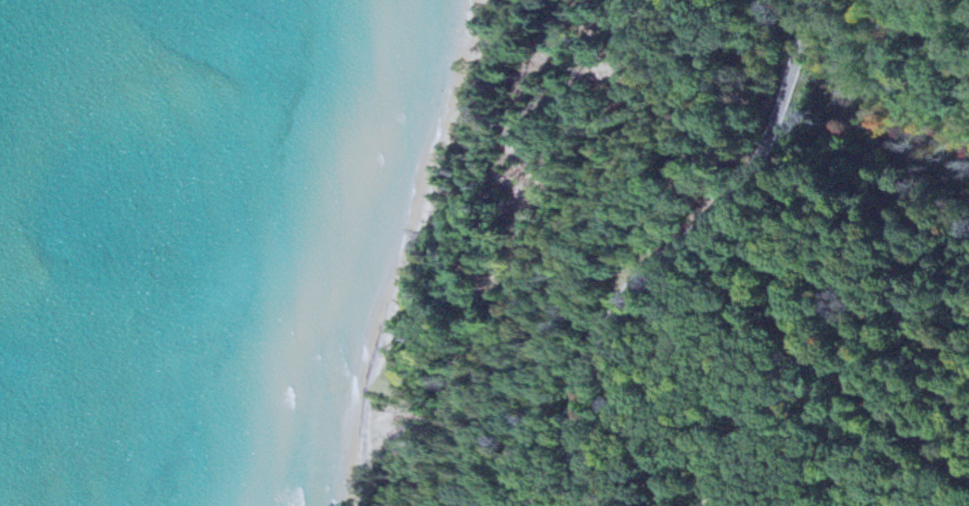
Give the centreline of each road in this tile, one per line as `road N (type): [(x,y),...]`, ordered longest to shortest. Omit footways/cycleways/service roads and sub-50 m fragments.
road 1 (secondary): [(538,505),(629,300),(741,189),(770,138),(822,0)]

